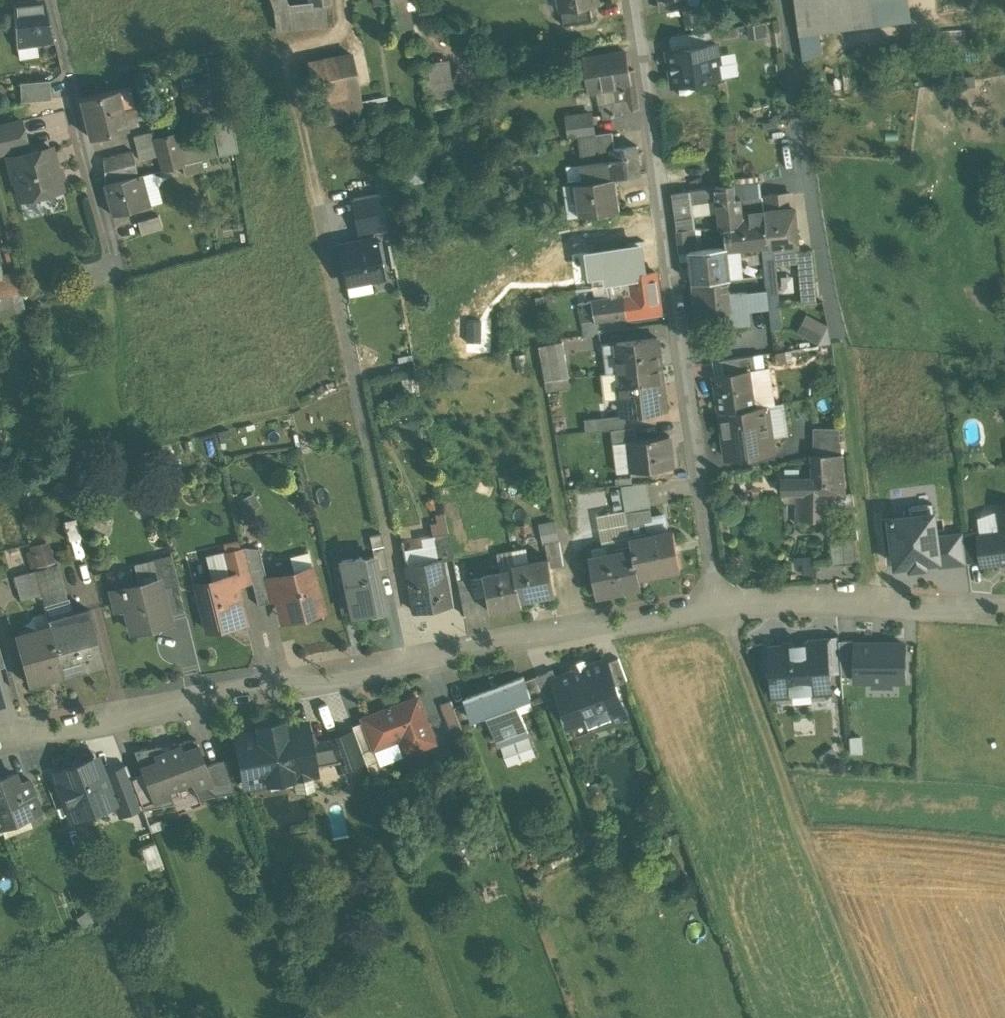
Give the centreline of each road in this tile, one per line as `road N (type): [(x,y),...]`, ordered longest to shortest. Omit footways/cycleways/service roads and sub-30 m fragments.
road 1 (residential): [(718,604),(417,670),(0,738)]
road 2 (residential): [(718,604),(633,0)]
road 3 (track): [(718,604),(885,1017)]
road 4 (residential): [(1004,611),(882,601),(718,604)]
road 5 (track): [(844,343),(882,601)]

